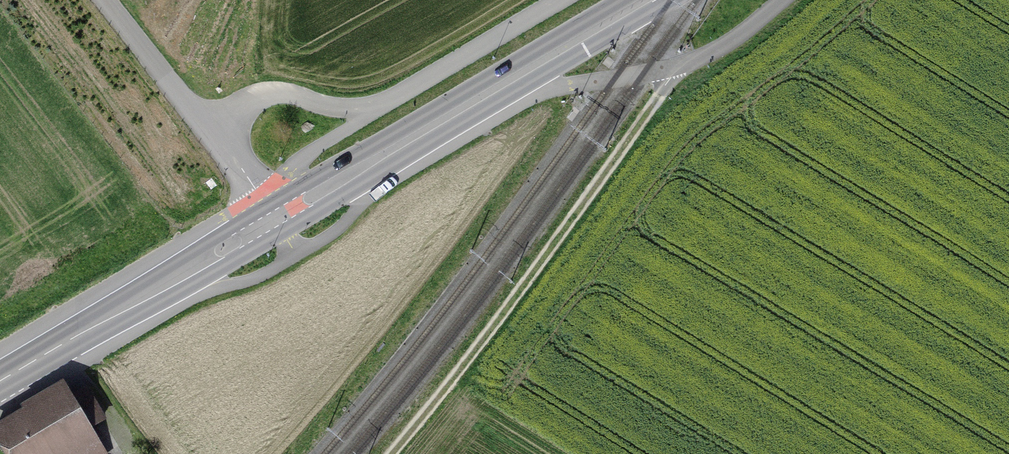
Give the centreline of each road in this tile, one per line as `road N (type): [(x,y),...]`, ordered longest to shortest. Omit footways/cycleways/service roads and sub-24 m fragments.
road 1 (track): [(393,453),(436,410),(673,68)]
road 2 (primary): [(643,0),(275,220)]
road 3 (primary): [(275,220),(0,382)]
road 4 (unclassified): [(275,220),(106,0)]
road 5 (track): [(673,68),(717,50),(783,0)]

